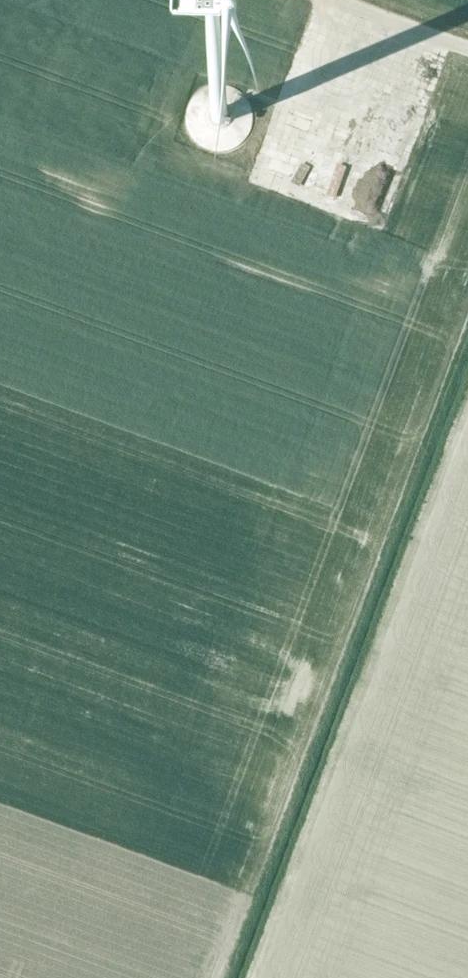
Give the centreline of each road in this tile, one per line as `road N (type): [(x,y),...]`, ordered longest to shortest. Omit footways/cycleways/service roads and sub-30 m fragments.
road 1 (track): [(320,0),(467,55)]

